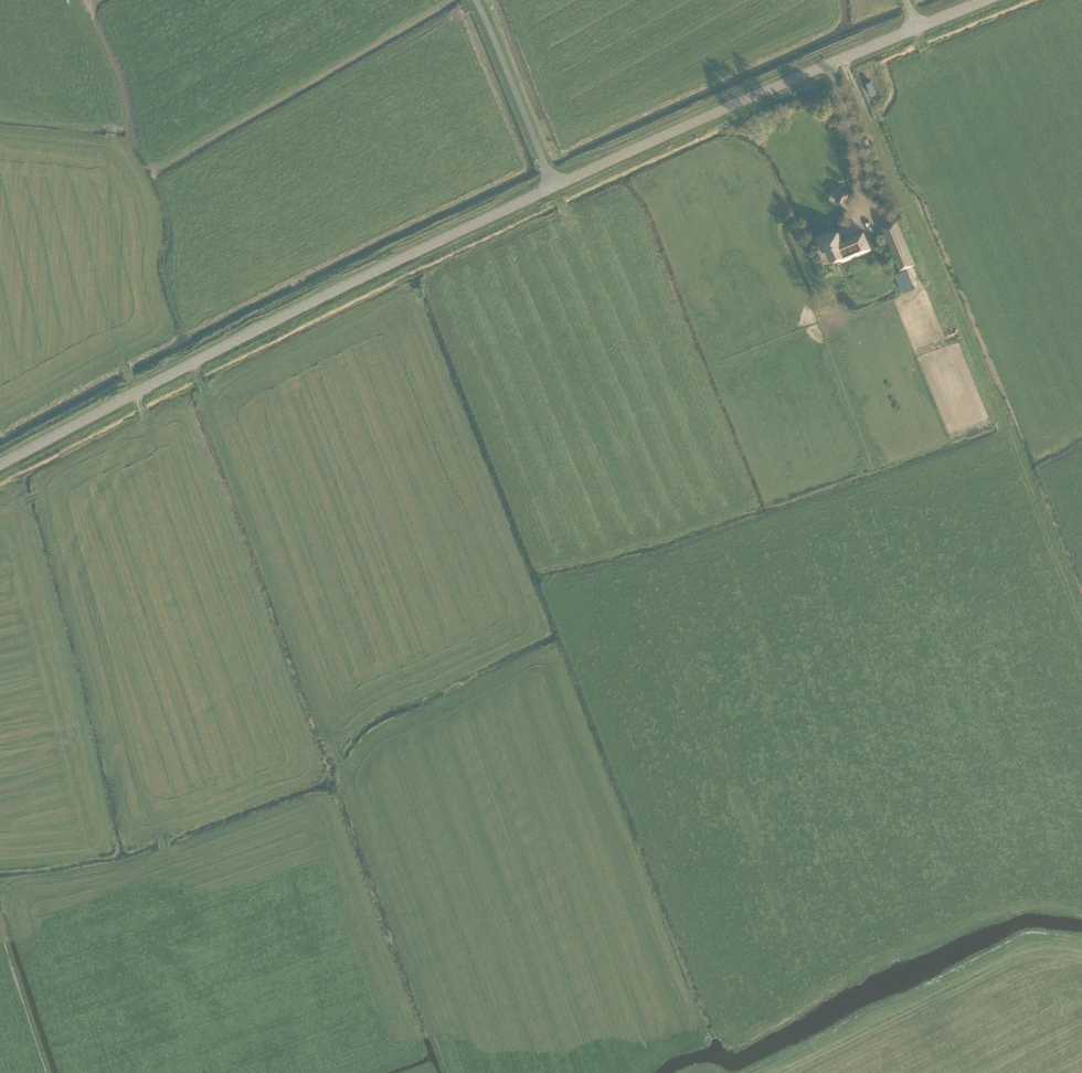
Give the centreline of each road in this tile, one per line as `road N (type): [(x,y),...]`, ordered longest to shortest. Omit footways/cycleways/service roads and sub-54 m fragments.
road 1 (tertiary): [(0,464),(554,186),(985,0)]

